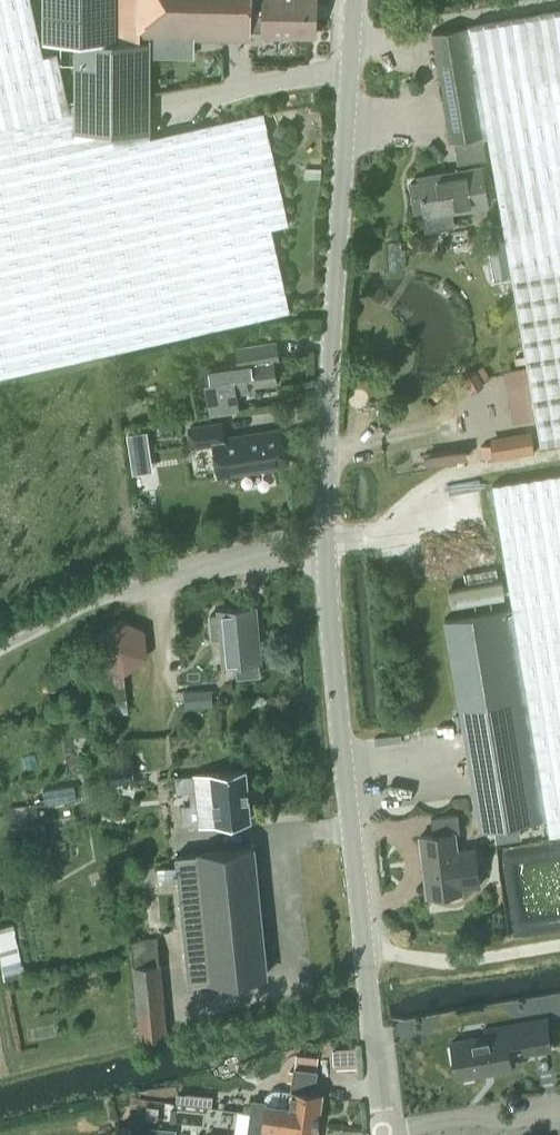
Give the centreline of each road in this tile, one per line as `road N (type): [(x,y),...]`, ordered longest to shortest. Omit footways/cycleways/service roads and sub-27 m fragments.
road 1 (residential): [(384,1132),(324,545)]
road 2 (unclassified): [(324,545),(354,0)]
road 3 (track): [(0,647),(141,584),(324,545)]
road 4 (track): [(352,35),(559,2)]
road 5 (track): [(362,942),(462,962),(559,944)]
road 6 (residential): [(384,1132),(559,1103)]

